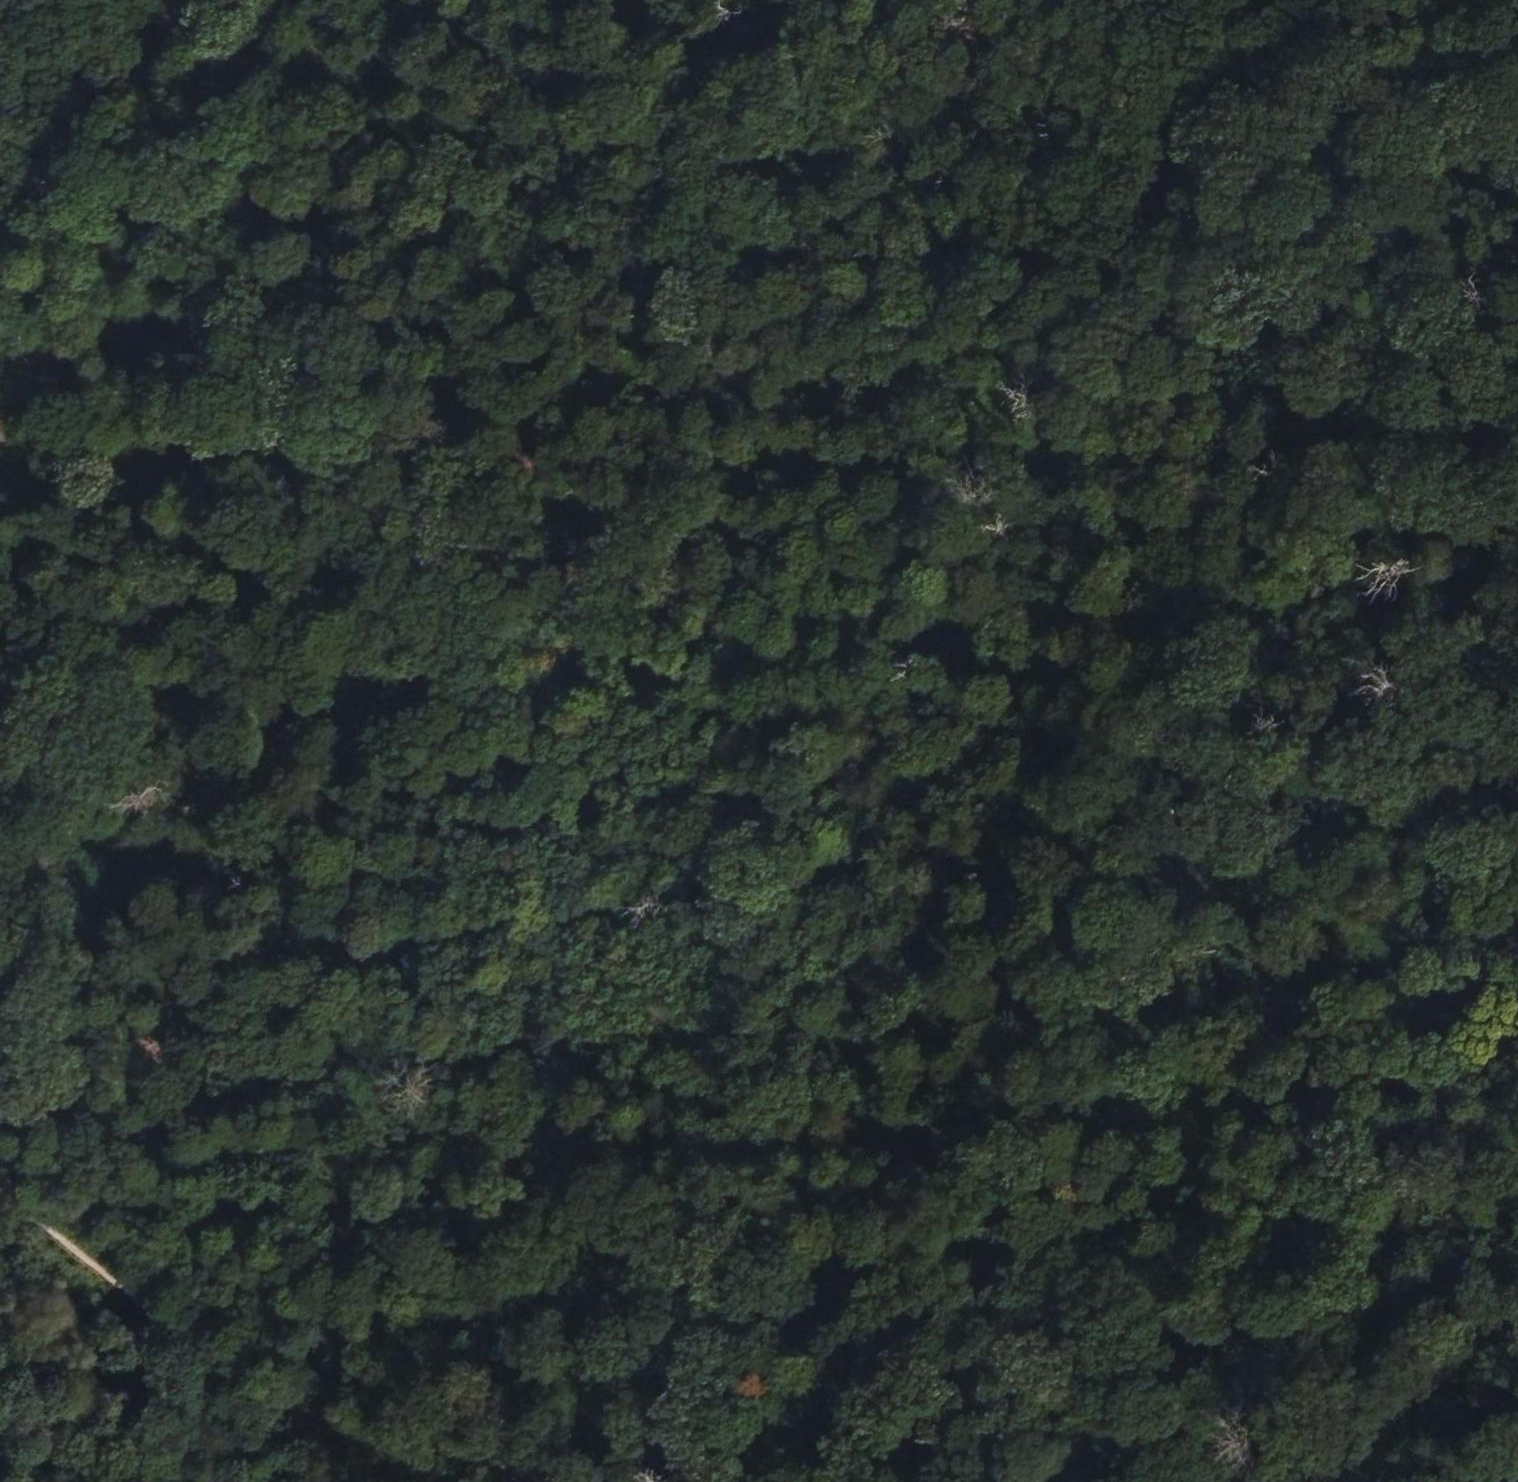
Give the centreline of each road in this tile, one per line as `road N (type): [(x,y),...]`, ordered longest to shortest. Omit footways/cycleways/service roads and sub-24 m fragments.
road 1 (track): [(1517,1014),(591,1481)]
road 2 (track): [(386,1481),(100,1297),(0,1200)]
road 3 (track): [(185,0),(0,212)]

